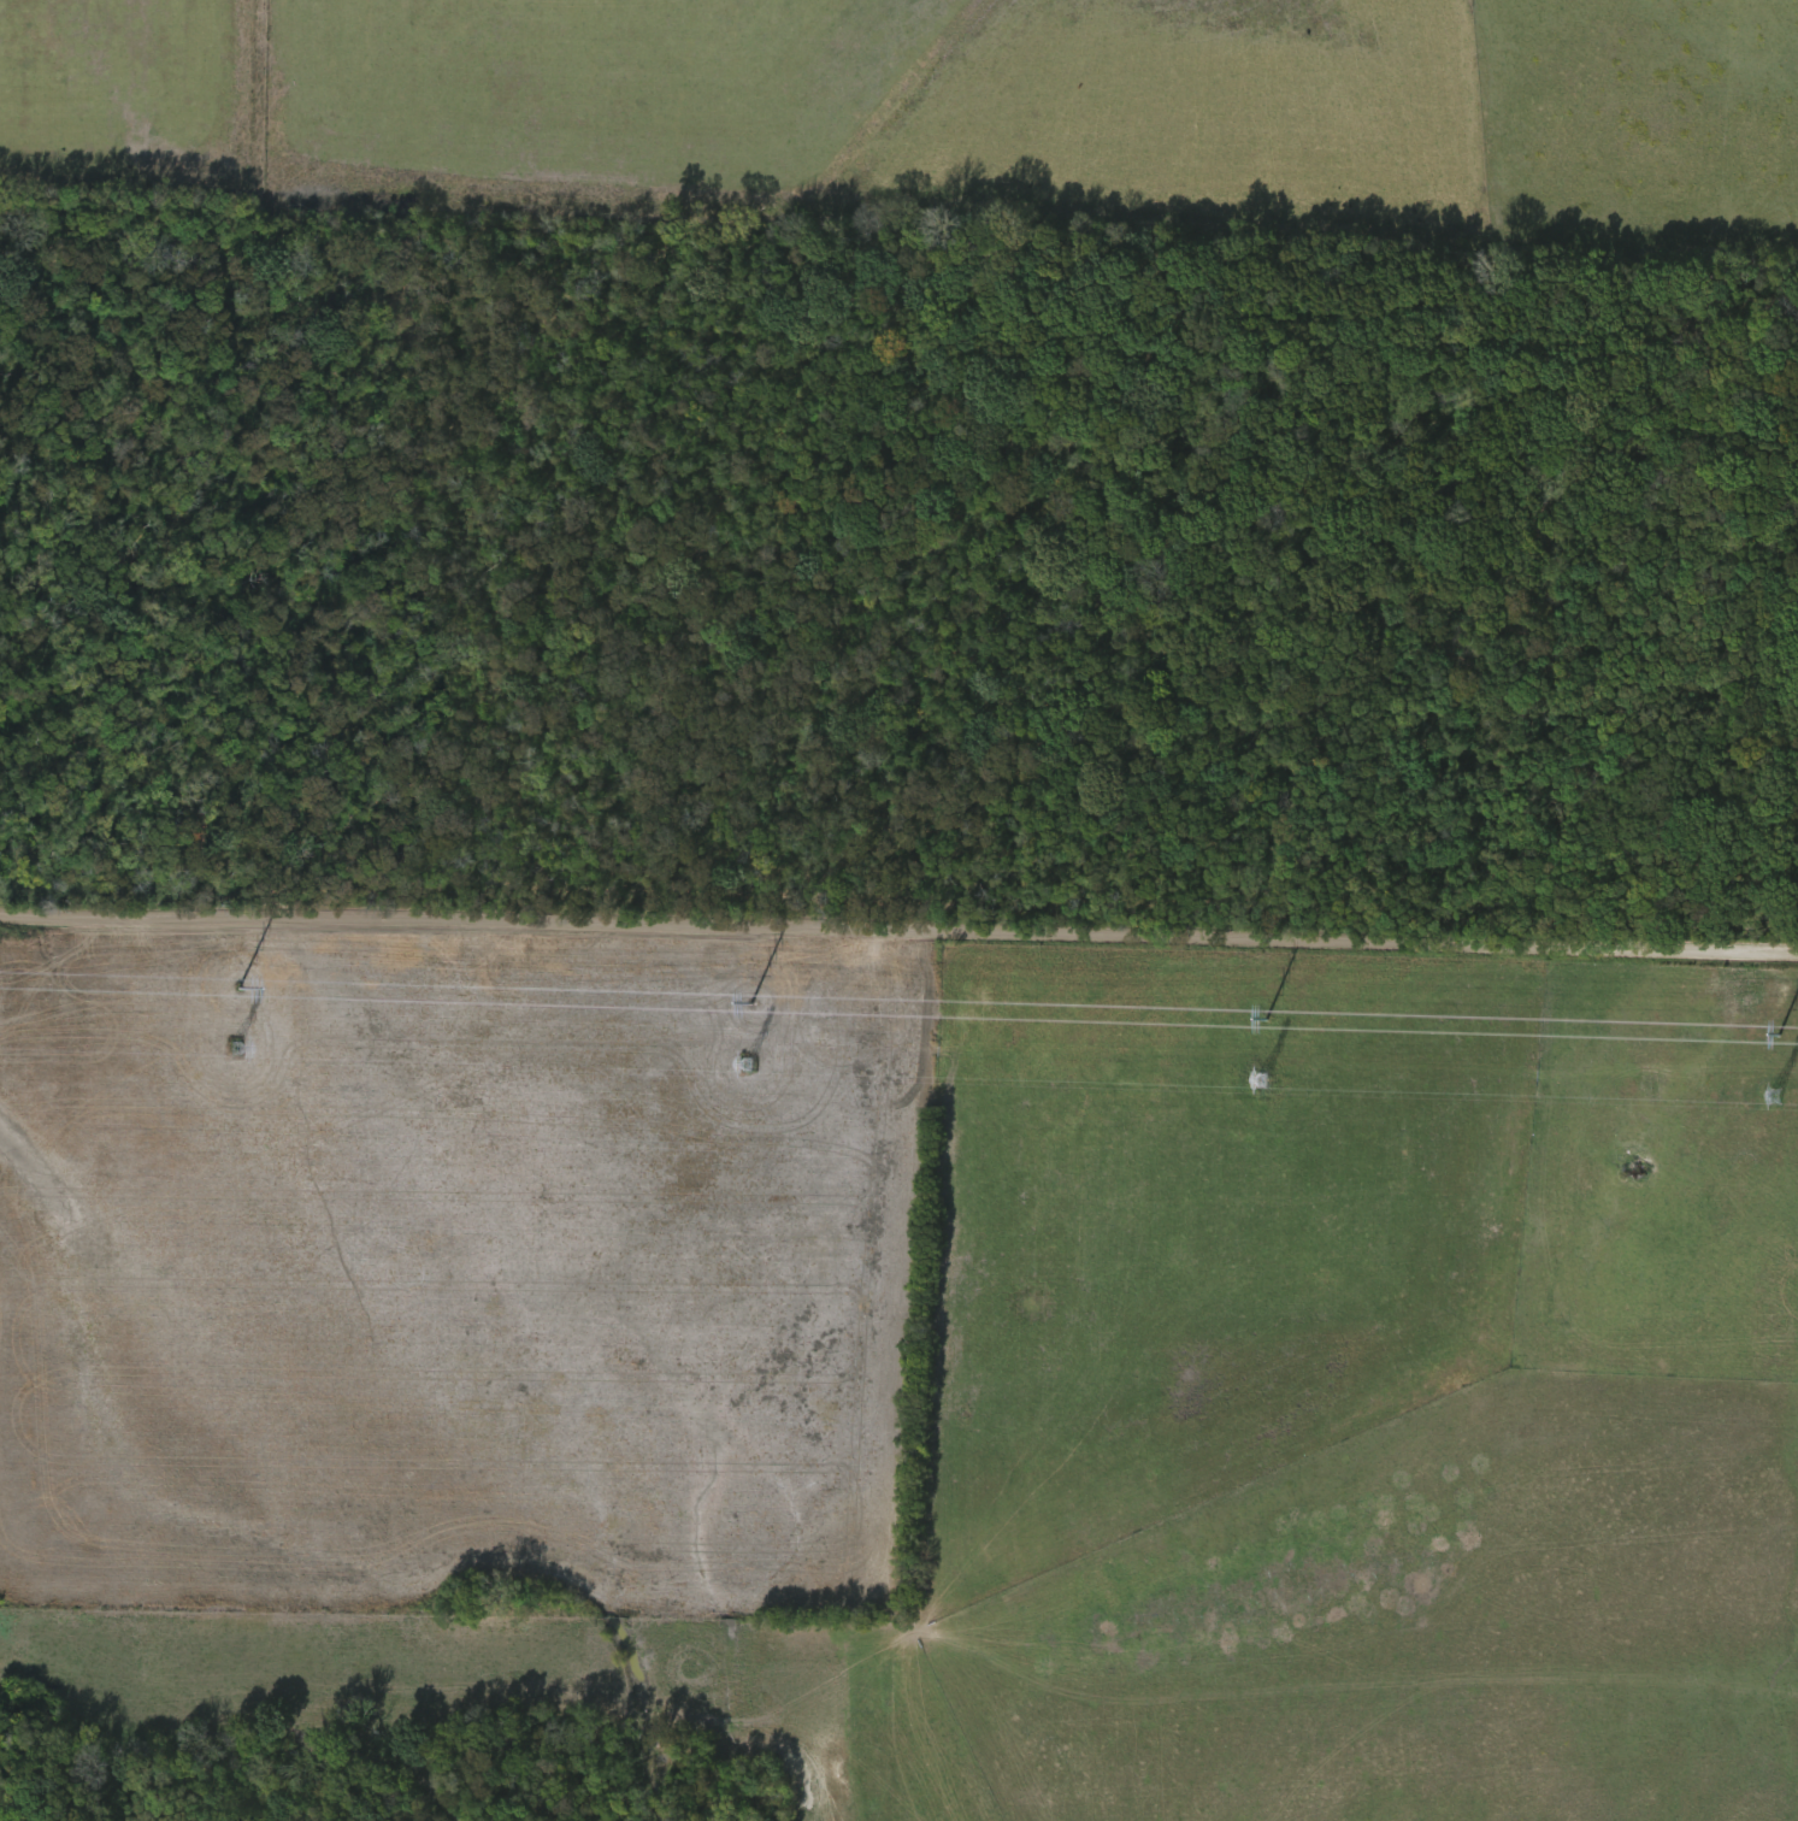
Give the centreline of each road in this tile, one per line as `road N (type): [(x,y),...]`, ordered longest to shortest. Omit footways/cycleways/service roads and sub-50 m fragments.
road 1 (residential): [(0,917),(1797,957)]

